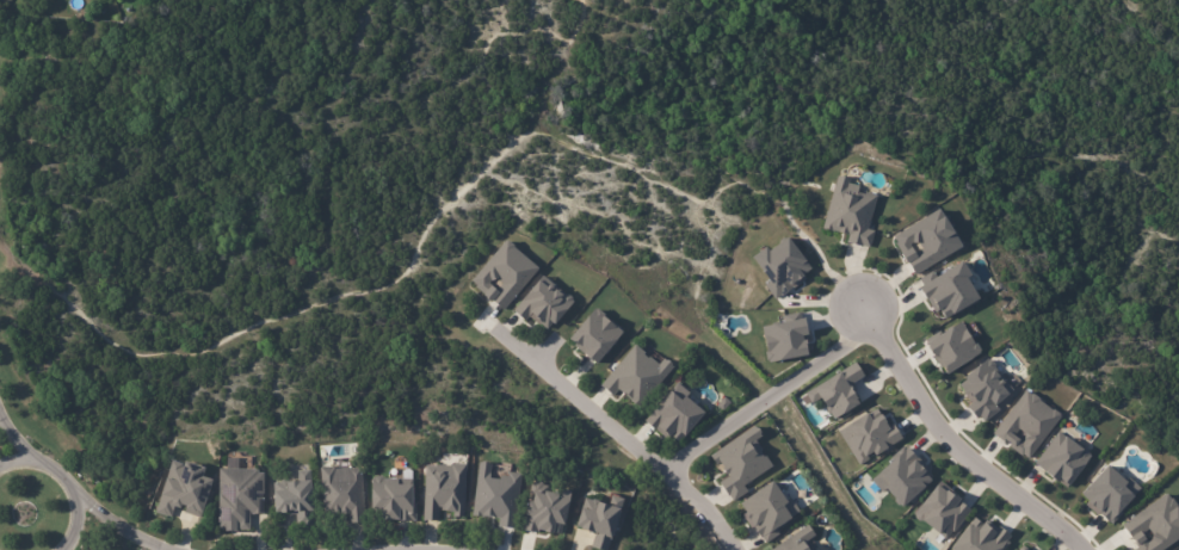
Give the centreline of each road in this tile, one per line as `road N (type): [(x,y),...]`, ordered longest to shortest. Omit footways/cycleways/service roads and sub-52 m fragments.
road 1 (residential): [(663,470),(870,320),(934,430),(1076,549)]
road 2 (residential): [(481,316),(710,509),(738,549)]
road 3 (residential): [(62,549),(76,520),(68,483),(35,461),(0,465)]

